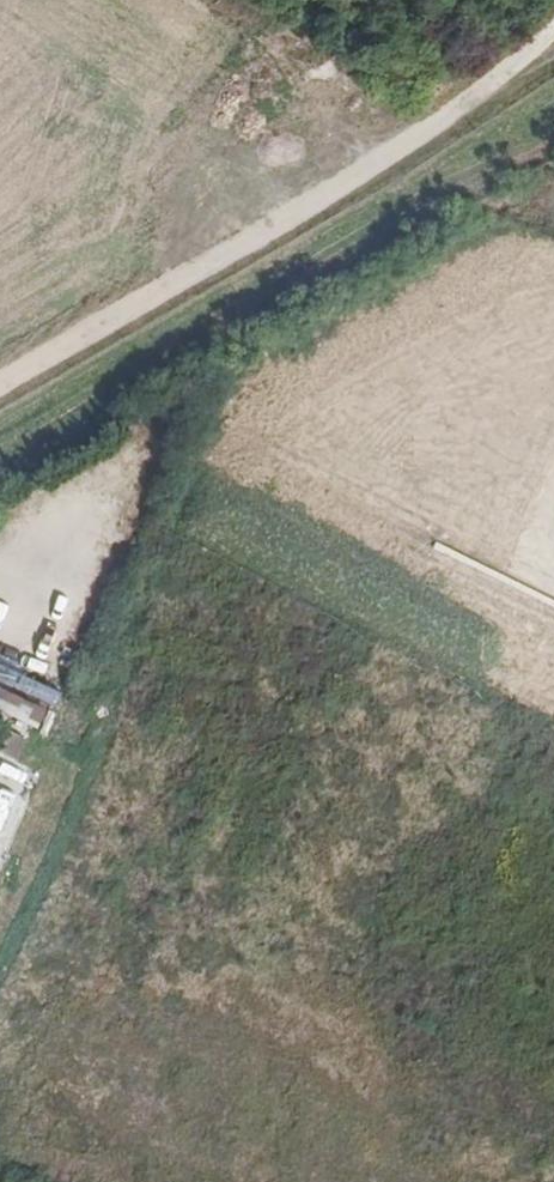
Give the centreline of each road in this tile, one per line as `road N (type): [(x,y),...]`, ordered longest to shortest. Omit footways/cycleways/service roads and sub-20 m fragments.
road 1 (unclassified): [(0,382),(445,119),(553,38)]

